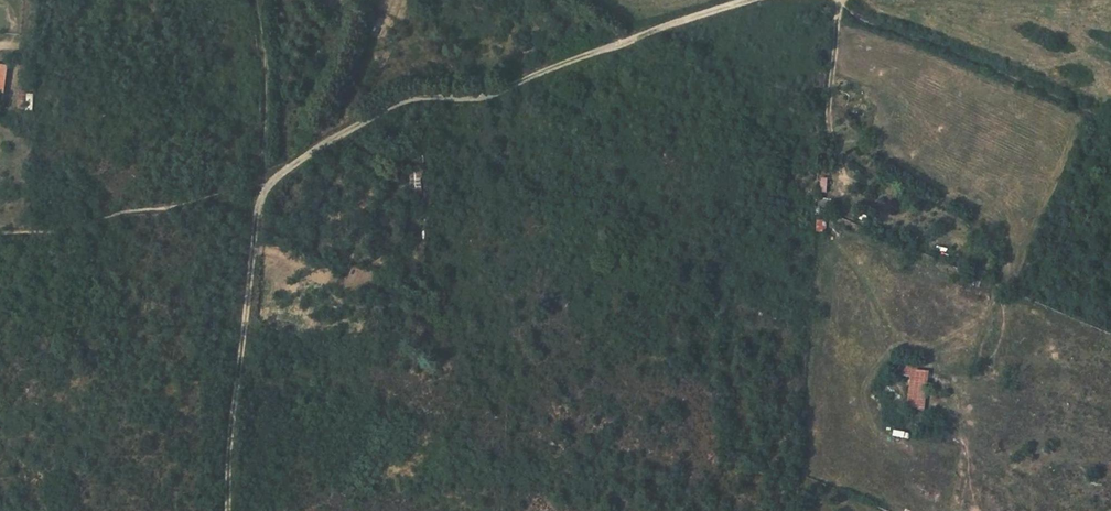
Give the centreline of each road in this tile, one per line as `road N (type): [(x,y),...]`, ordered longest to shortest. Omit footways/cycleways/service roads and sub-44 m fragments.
road 1 (track): [(262,190),(339,137),(413,103),(459,104),(531,89),(555,68),(604,50),(766,0)]
road 2 (track): [(225,510),(230,400),(262,190)]
road 3 (track): [(842,0),(901,45),(1110,139)]
road 4 (track): [(0,236),(262,190)]

